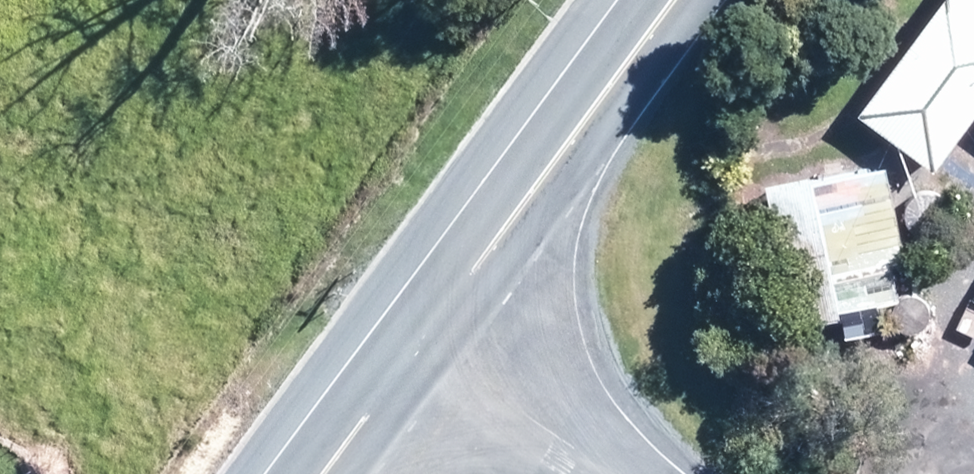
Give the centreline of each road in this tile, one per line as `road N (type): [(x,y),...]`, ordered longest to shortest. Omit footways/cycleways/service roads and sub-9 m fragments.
road 1 (primary): [(424,348),(678,0)]
road 2 (tertiary): [(621,473),(424,348)]
road 3 (primary): [(328,473),(424,348)]

